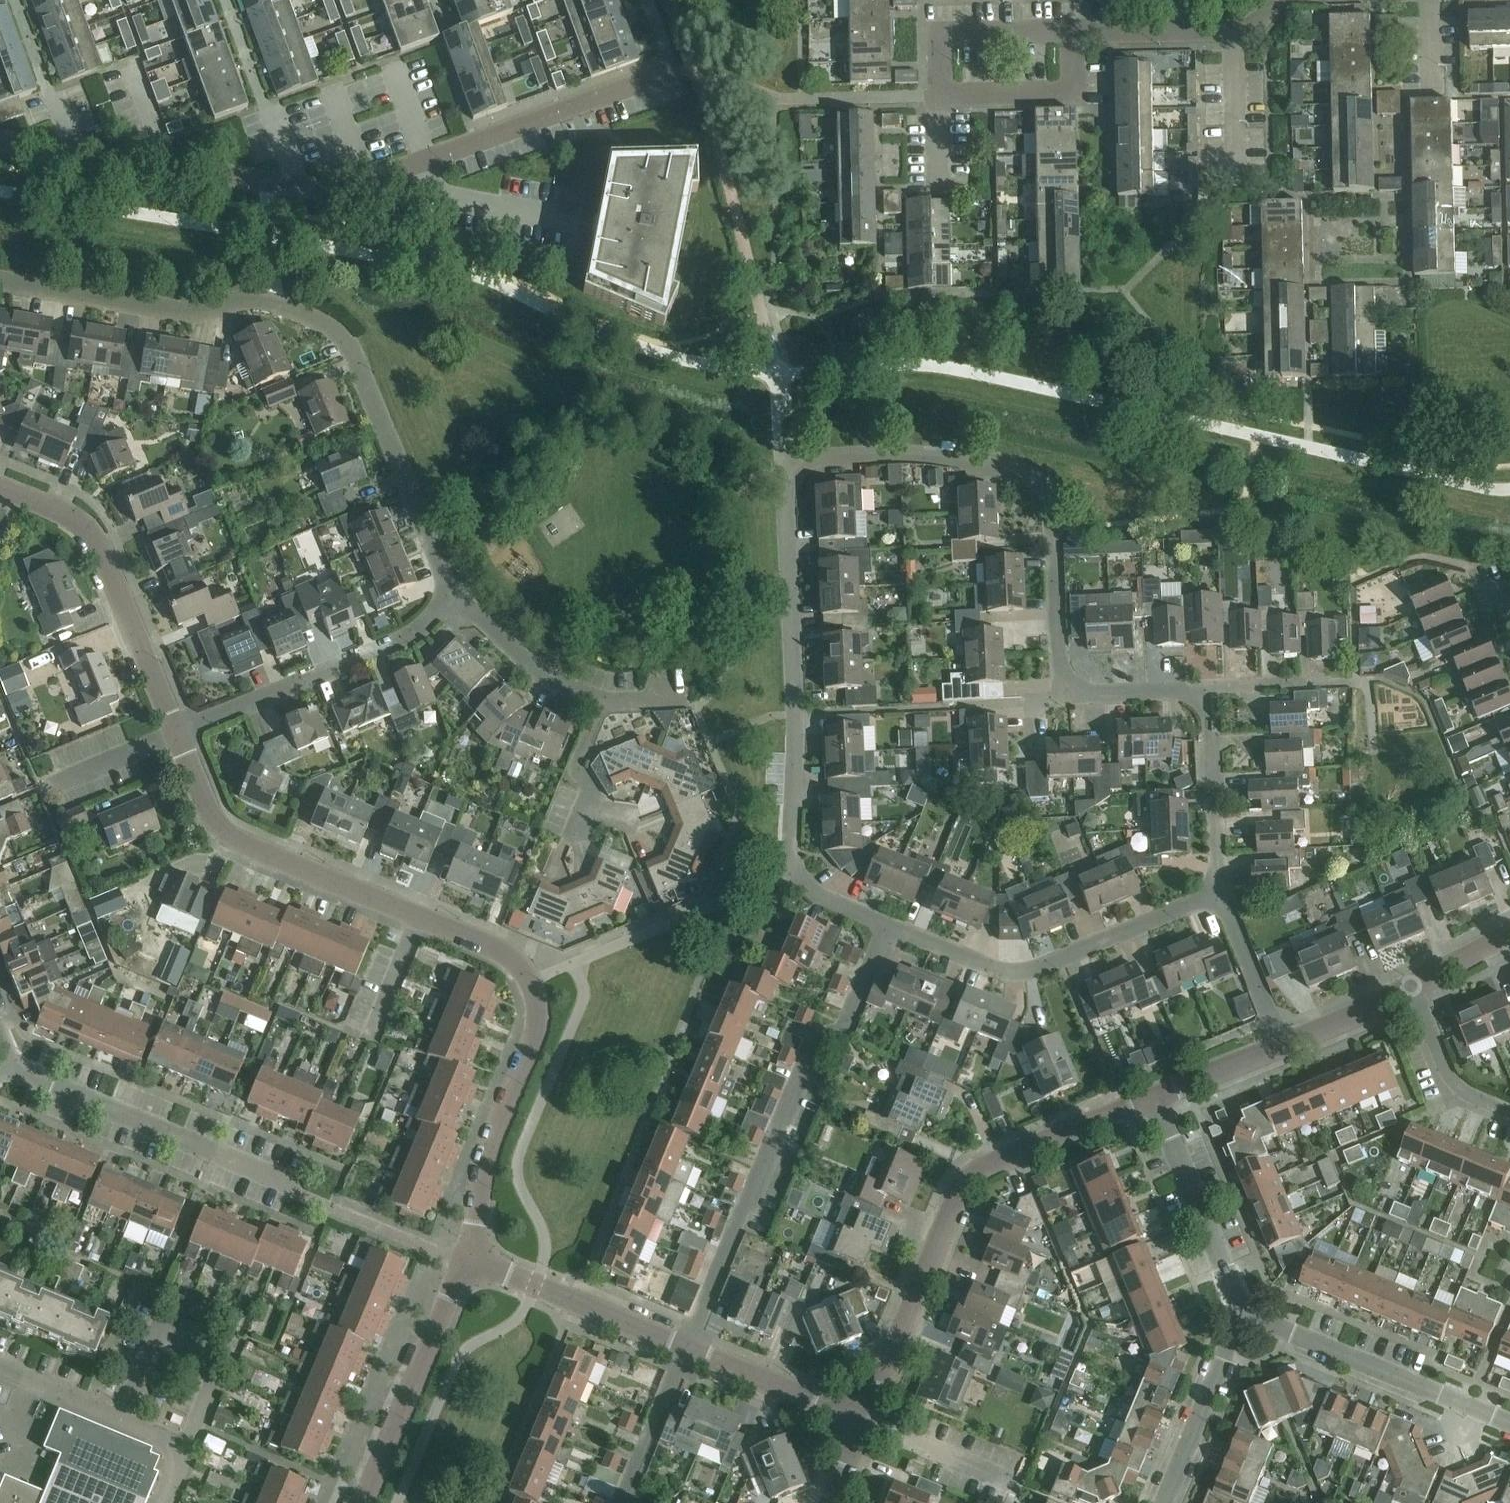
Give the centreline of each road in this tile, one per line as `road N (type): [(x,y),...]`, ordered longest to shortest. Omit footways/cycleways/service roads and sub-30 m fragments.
road 1 (residential): [(1193,689),(1063,692),(1049,494),(1027,478),(926,455),(788,460),(794,868),(828,900),(888,930)]
road 2 (residential): [(864,1420),(962,1174),(1159,1096)]
road 3 (residential): [(686,1348),(812,1052),(842,1032),(888,930)]
road 4 (residential): [(675,73),(339,191),(267,183)]
road 5 (residential): [(417,918),(518,958),(530,1000),(452,1254)]
road 6 (residential): [(274,308),(337,328),(446,611)]
road 7 (residential): [(888,930),(1026,977),(1218,900)]
road 8 (residential): [(328,1205),(3,1073)]
road 9 (residential): [(0,471),(77,512),(99,534),(190,732)]
road 10 (residential): [(190,732),(236,847),(417,918)]
road 11 (residential): [(177,1474),(224,1351),(162,1328),(124,1424)]
road 12 (residential): [(1509,1424),(1240,1310)]
road 13 (residential): [(446,611),(404,645),(190,732)]
road 14 (residential): [(0,283),(134,304),(274,308)]
road 15 (residential): [(452,1254),(355,1502)]
road 16 (residential): [(686,1348),(452,1254)]
road 17 (residential): [(1240,1310),(1159,1096)]
road 18 (residential): [(1218,900),(1210,716),(1193,689)]
road 19 (residential): [(1275,0),(1235,30),(1071,31)]
road 20 (residential): [(1162,1502),(1240,1310)]
road 21 (residential): [(937,97),(1073,95),(1071,31)]
road 22 (residential): [(1071,31),(938,34),(937,97)]
road 23 (residential): [(267,183),(75,151)]
road 24 (residential): [(864,1420),(686,1348)]
road 25 (residential): [(446,611),(483,618),(531,667),(598,703)]
road 26 (residential): [(1409,994),(1451,1093),(1509,1116)]
road 27 (residential): [(622,1502),(686,1348)]
road 28 (residential): [(864,1420),(1012,1483)]
road 29 (residential): [(1277,1048),(1218,900)]
road 30 (residential): [(48,784),(190,732)]
road 31 (residential): [(619,823),(588,811),(579,776),(598,703)]
road 32 (residential): [(1277,1048),(1409,994)]
road 33 (residential): [(124,1424),(0,1370)]
road 34 (residential): [(417,918),(368,1037)]
road 35 (residential): [(1159,1096),(1277,1048)]
road 36 (residential): [(274,308),(267,183)]

